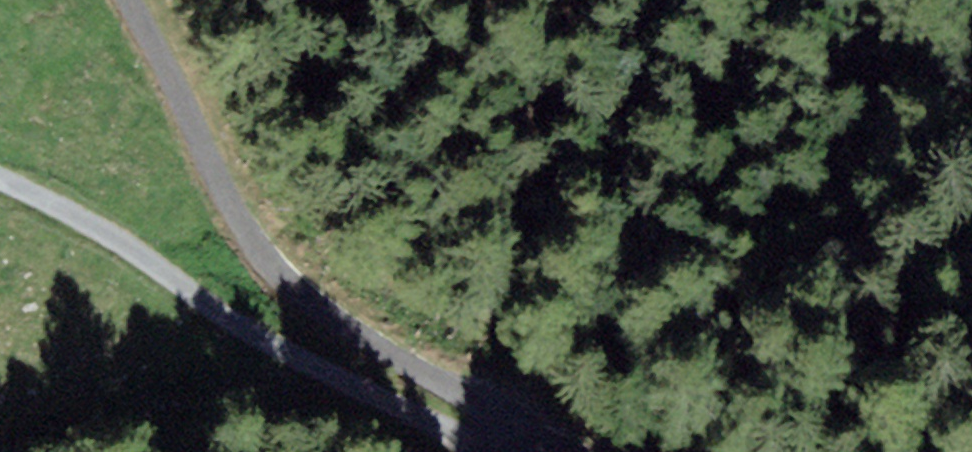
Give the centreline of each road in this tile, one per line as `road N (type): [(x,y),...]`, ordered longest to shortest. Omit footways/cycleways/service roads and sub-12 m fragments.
road 1 (unclassified): [(570,451),(362,335),(297,287),(256,241),(131,0)]
road 2 (track): [(492,451),(164,276),(0,173)]

